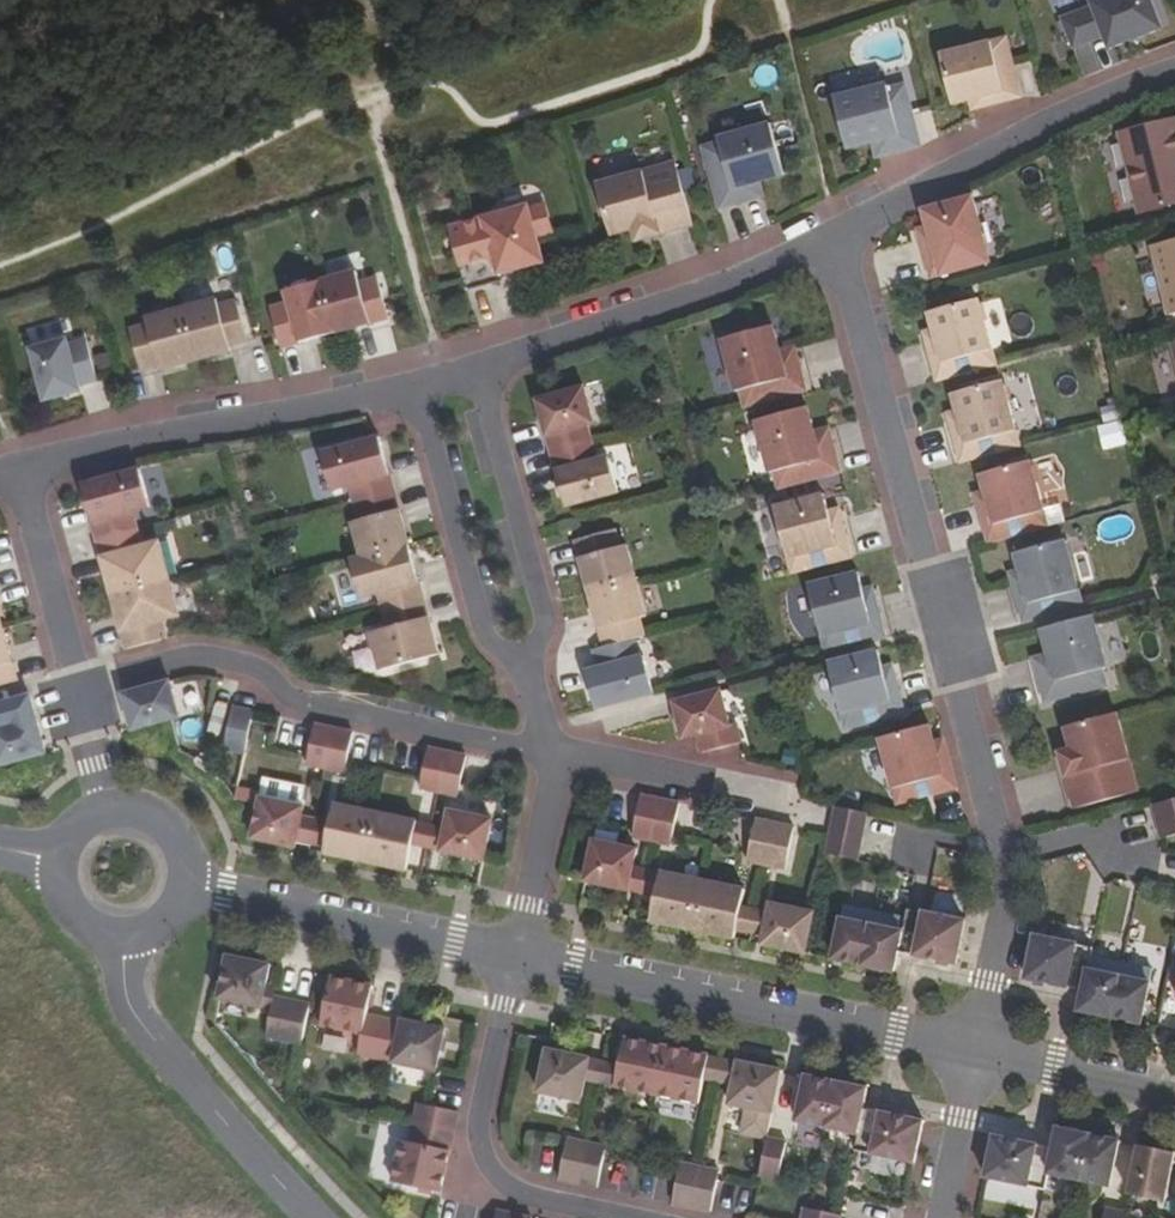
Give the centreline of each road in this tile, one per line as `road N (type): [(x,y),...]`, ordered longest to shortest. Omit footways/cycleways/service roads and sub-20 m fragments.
road 1 (residential): [(827,242),(847,280),(1008,880),(978,1050)]
road 2 (residential): [(76,690),(211,656),(266,673),(301,704),(548,753)]
road 3 (residential): [(978,1050),(512,958)]
road 4 (residential): [(416,388),(14,463)]
road 5 (residential): [(1174,68),(1060,115),(827,242)]
road 6 (residential): [(643,1217),(516,1190),(482,1157),(477,1123),(512,958)]
road 7 (residential): [(827,242),(478,370)]
road 8 (tertiary): [(124,948),(129,1008),(322,1217)]
road 9 (residential): [(512,958),(190,886)]
road 10 (residential): [(524,661),(486,638),(416,388)]
road 11 (residential): [(478,370),(543,620),(524,661)]
road 12 (residential): [(548,753),(787,798)]
road 13 (residential): [(14,463),(76,690)]
road 14 (residential): [(548,753),(552,781),(512,958)]
road 15 (residential): [(1174,1092),(978,1050)]
road 16 (residential): [(978,1050),(940,1217)]
road 17 (tertiary): [(50,858),(52,903),(64,922),(80,937),(124,948)]
road 18 (tertiary): [(190,886),(182,842),(168,824),(127,806),(105,807)]
road 19 (residential): [(76,690),(105,807)]

